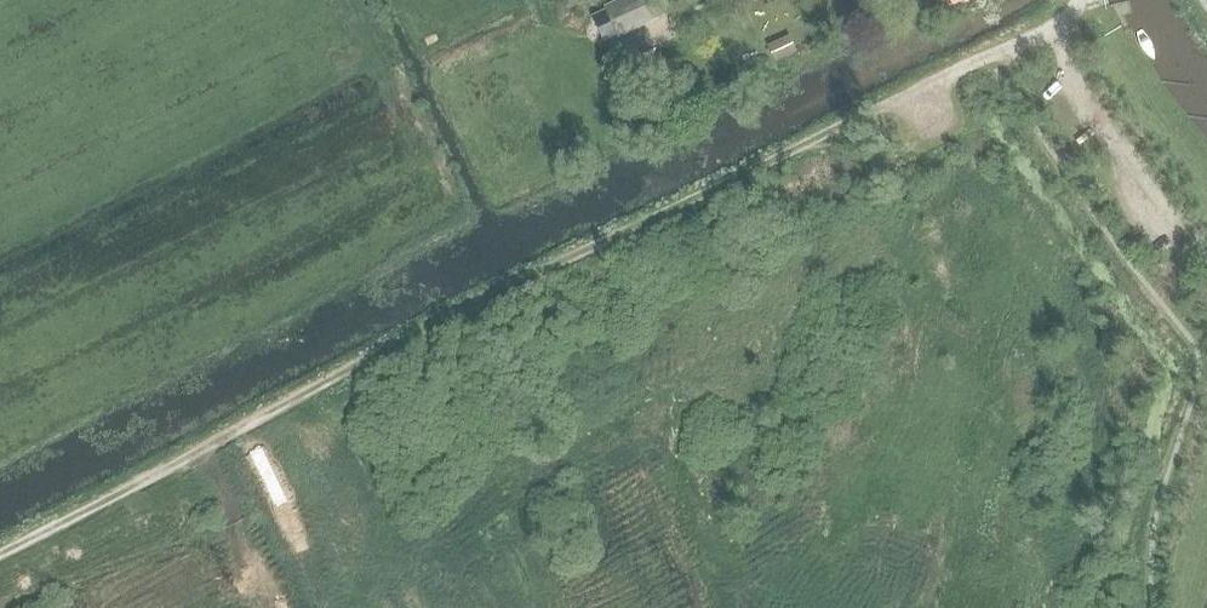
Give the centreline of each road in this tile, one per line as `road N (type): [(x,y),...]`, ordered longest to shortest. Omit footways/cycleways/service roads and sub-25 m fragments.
road 1 (track): [(1084,0),(1081,13),(0,549)]

